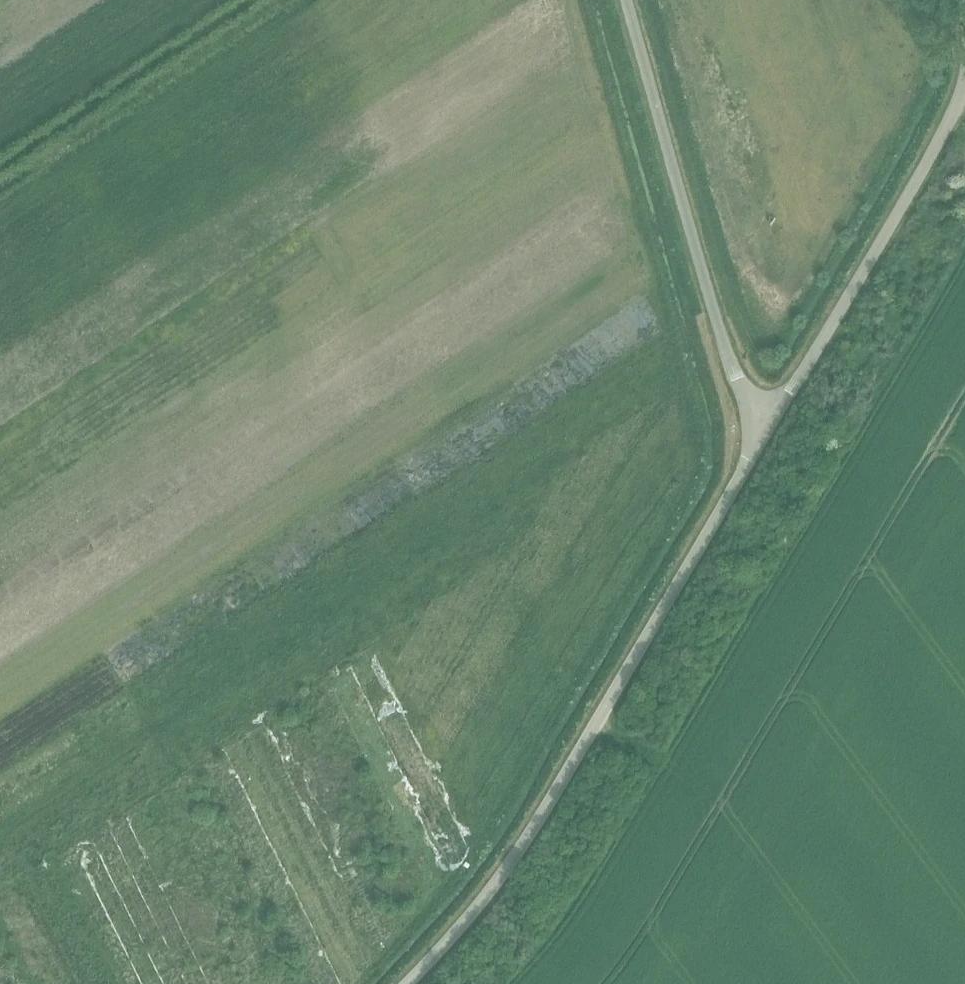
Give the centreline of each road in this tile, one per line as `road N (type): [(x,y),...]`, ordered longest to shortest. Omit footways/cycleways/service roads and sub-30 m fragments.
road 1 (unclassified): [(407,983),(519,852),(772,422)]
road 2 (unclassified): [(772,422),(742,385),(717,319),(627,0)]
road 3 (unclassified): [(772,422),(950,122),(964,83)]

